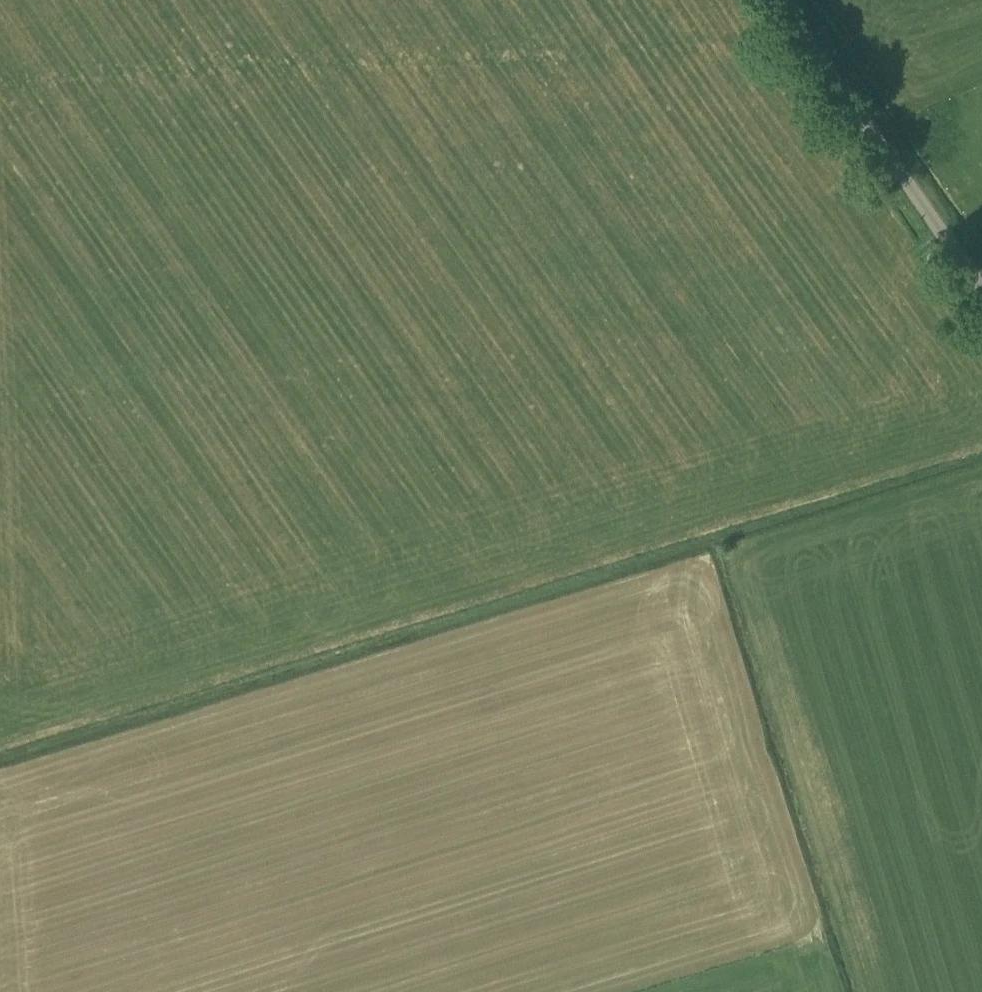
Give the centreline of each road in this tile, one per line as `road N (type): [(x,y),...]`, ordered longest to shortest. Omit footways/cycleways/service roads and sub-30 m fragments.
road 1 (unclassified): [(981,265),(800,0)]

